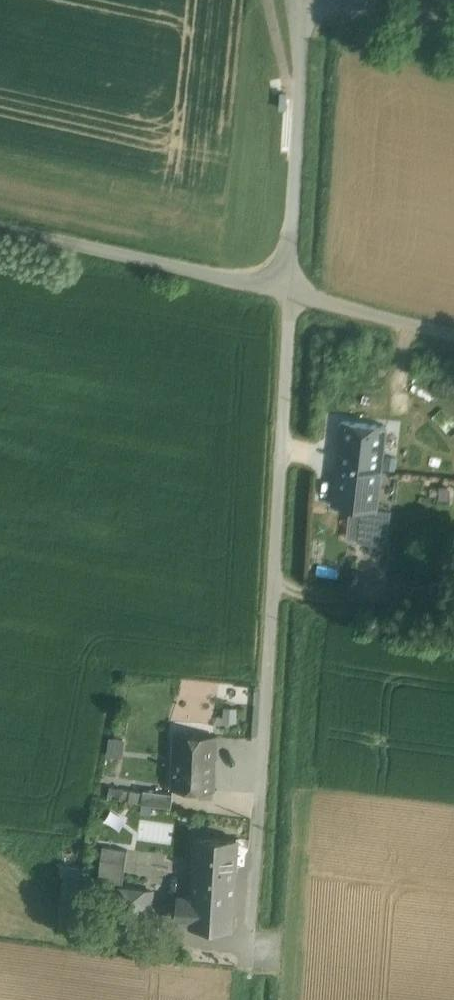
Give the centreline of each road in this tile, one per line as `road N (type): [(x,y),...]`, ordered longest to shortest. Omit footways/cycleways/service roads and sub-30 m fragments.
road 1 (unclassified): [(286,295),(253,917)]
road 2 (unclassified): [(300,0),(286,295)]
road 3 (unclassified): [(0,231),(286,295)]
road 4 (unclassified): [(286,295),(453,335)]

